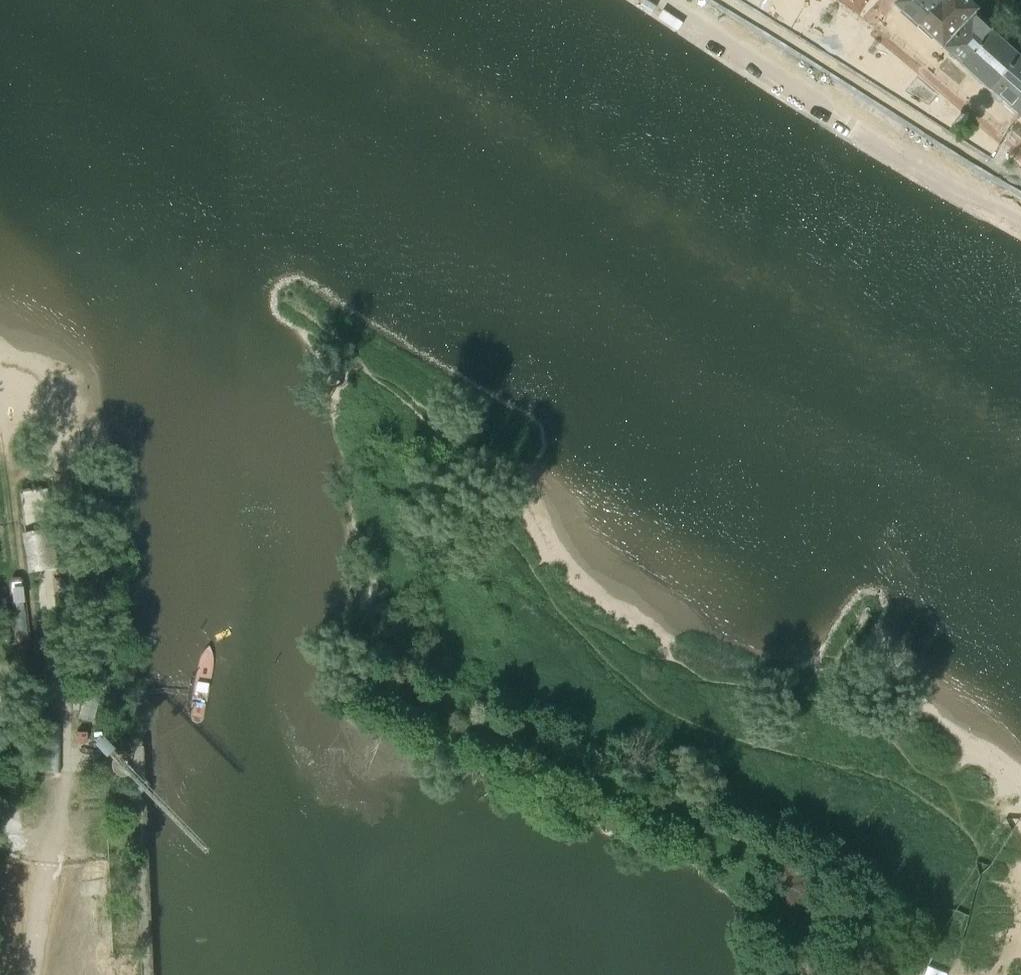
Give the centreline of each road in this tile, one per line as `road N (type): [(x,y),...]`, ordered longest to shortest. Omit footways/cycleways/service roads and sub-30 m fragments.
road 1 (residential): [(1020,215),(681,7)]
road 2 (residential): [(1020,159),(974,148),(764,0)]
road 3 (residential): [(1020,150),(853,9)]
road 4 (unclassified): [(54,974),(60,849)]

